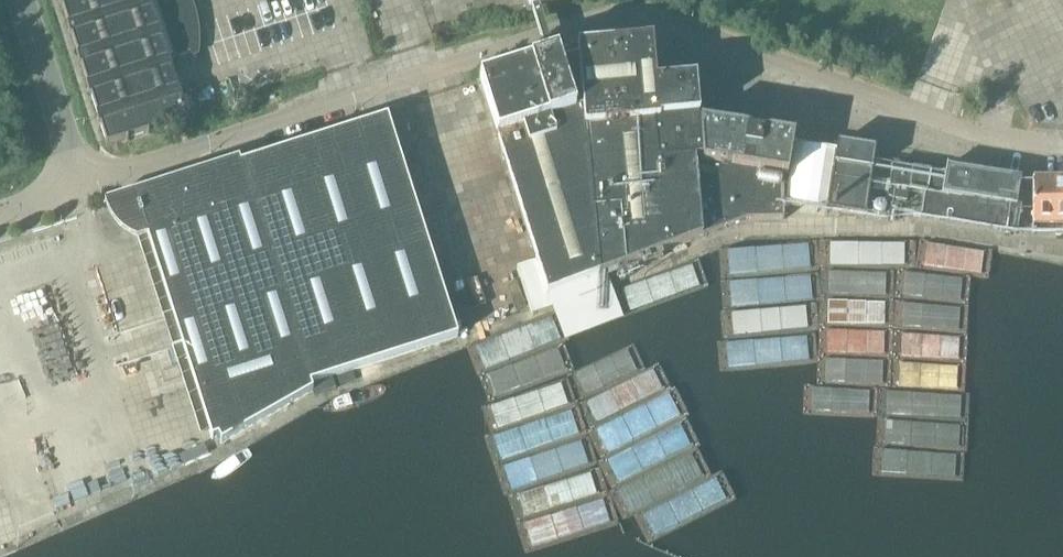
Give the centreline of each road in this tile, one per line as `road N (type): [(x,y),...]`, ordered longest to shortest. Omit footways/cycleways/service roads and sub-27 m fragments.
road 1 (unclassified): [(83,190),(605,26),(860,101),(1033,146),(1062,145)]
road 2 (unclassified): [(83,190),(21,0)]

